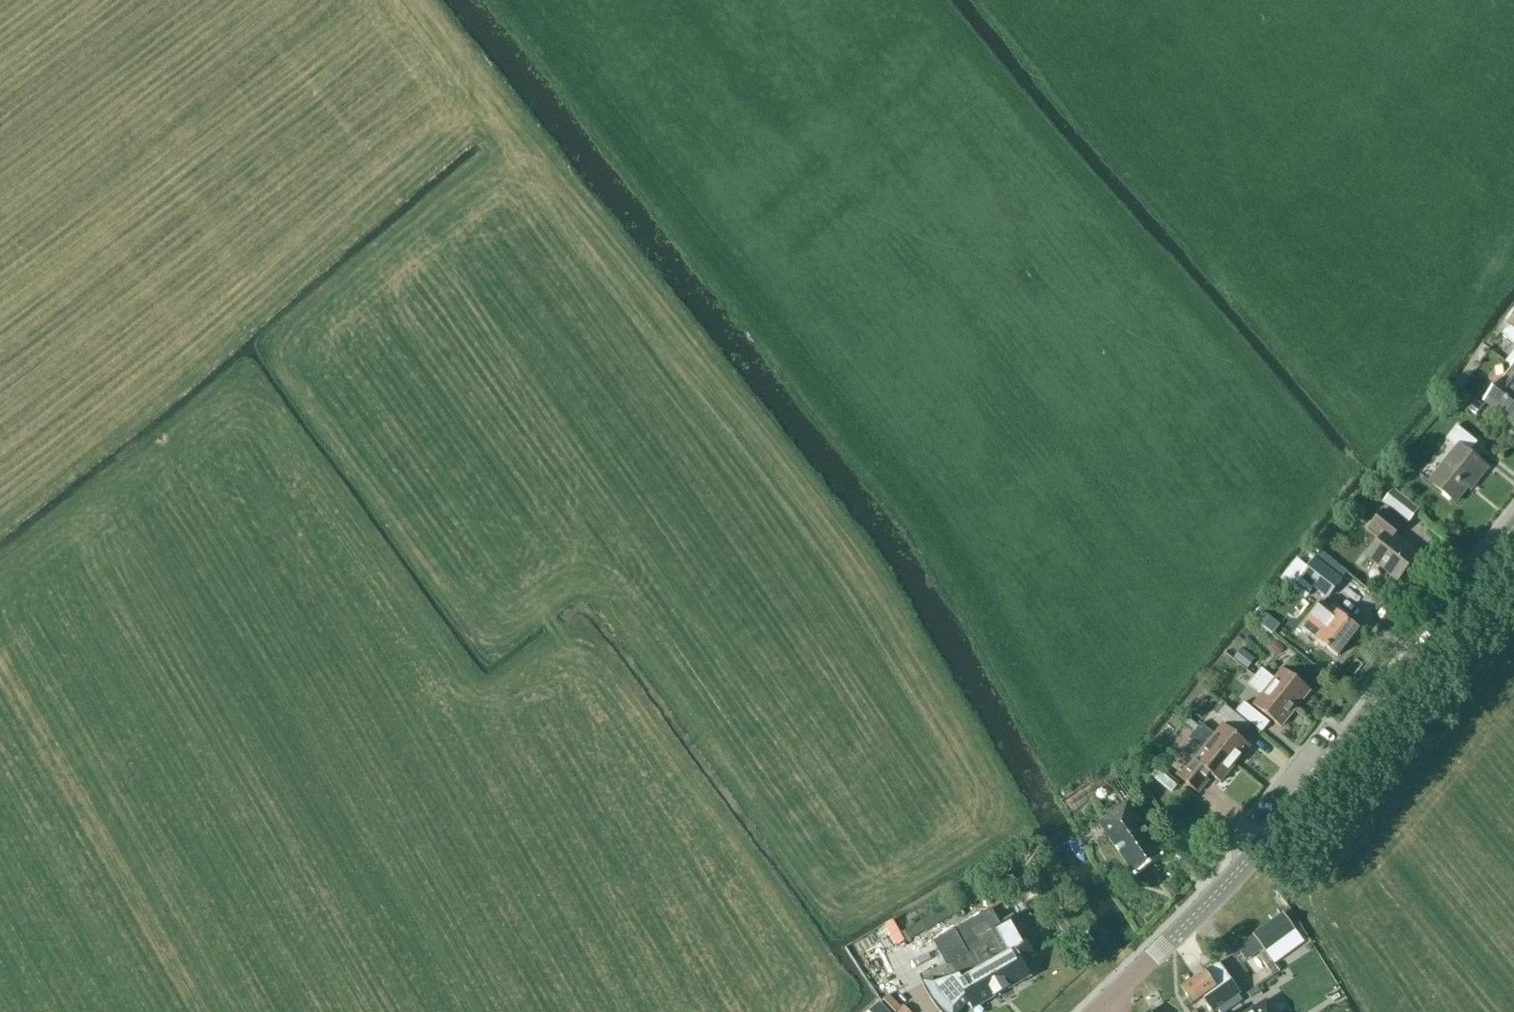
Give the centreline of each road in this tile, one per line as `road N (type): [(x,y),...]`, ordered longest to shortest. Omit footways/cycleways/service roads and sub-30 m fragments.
road 1 (tertiary): [(1109,1000),(1281,828),(1513,533)]

